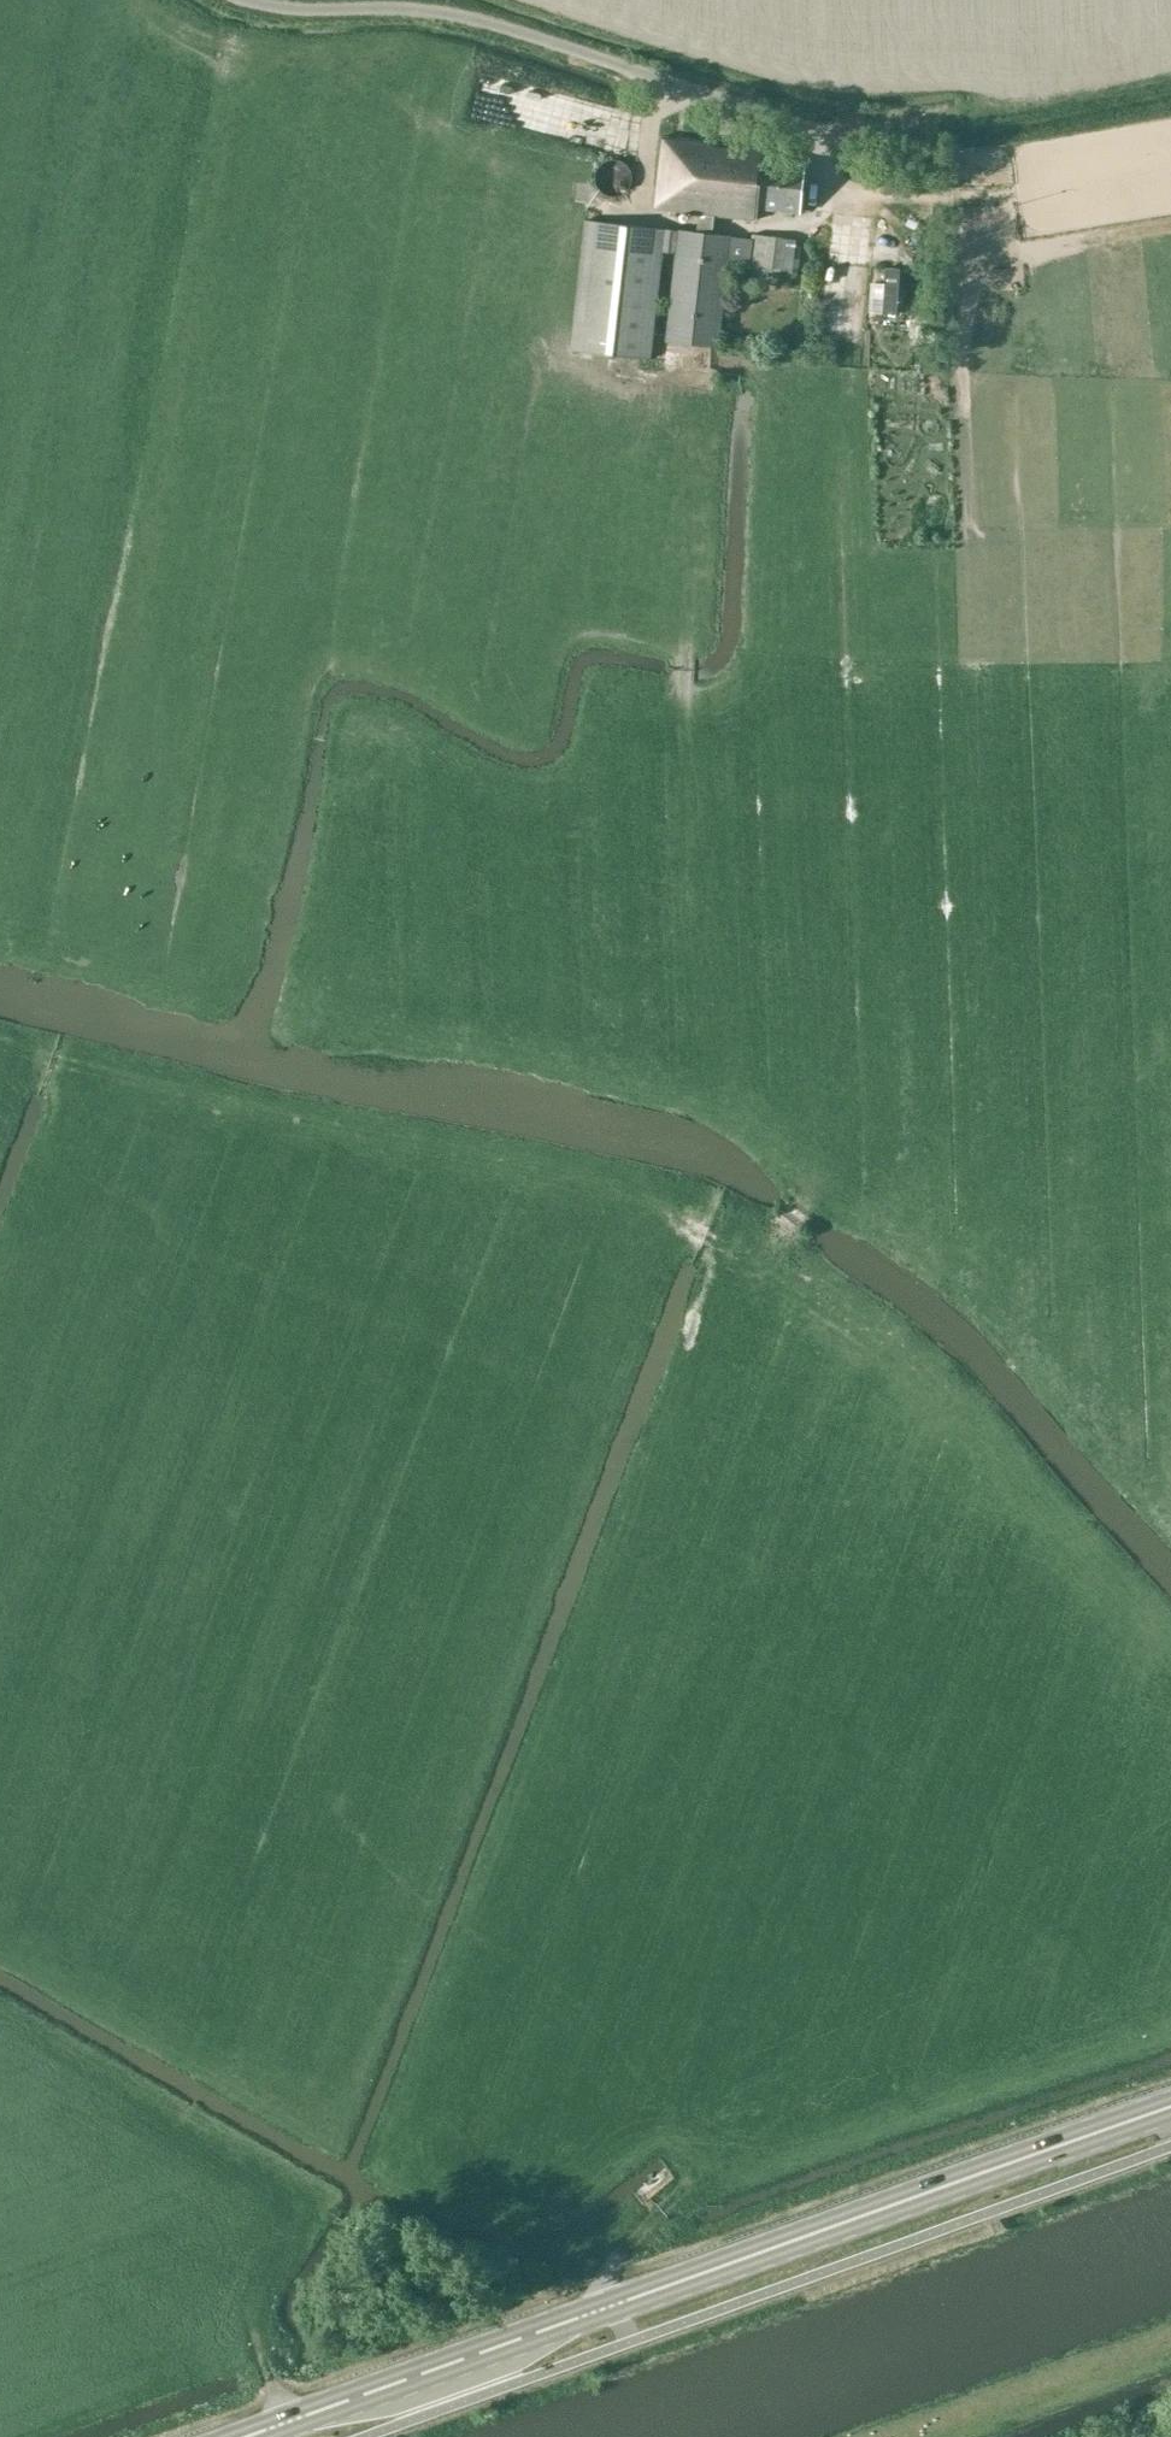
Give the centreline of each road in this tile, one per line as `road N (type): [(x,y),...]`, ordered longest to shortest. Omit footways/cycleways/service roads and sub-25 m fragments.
road 1 (primary): [(244,2436),(1170,2107)]

